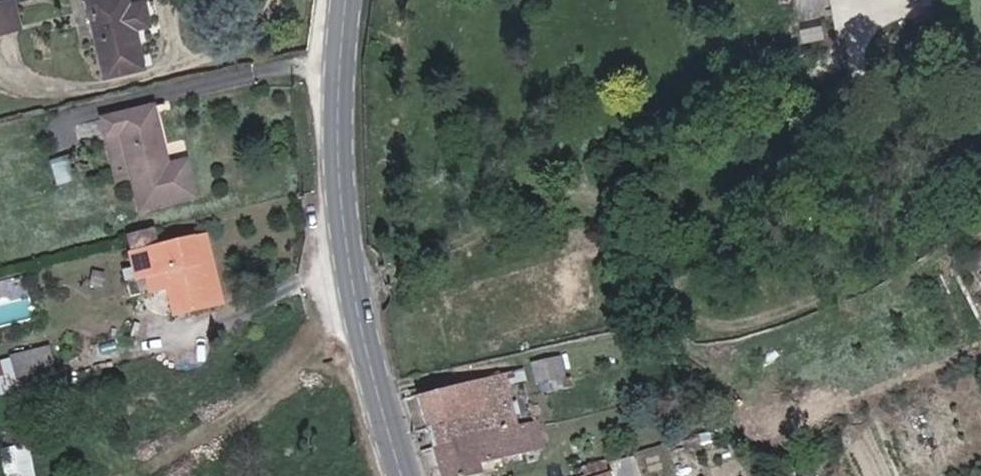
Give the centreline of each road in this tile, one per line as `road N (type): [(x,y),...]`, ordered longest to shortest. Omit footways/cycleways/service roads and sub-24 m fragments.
road 1 (primary): [(404,475),(349,264),(342,109),(350,0)]

